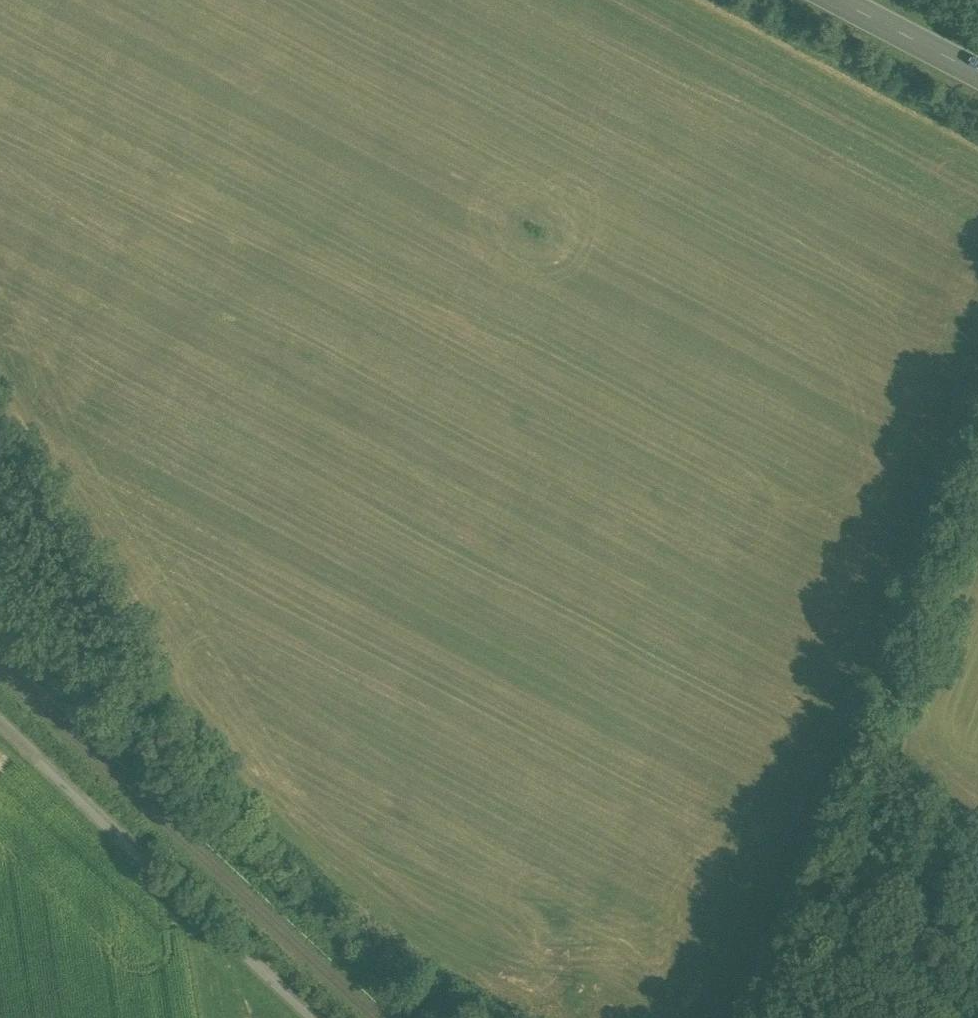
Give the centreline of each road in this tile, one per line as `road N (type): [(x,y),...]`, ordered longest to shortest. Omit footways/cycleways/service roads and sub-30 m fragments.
road 1 (unclassified): [(0,721),(315,1017)]
road 2 (secondary): [(853,0),(977,65)]

